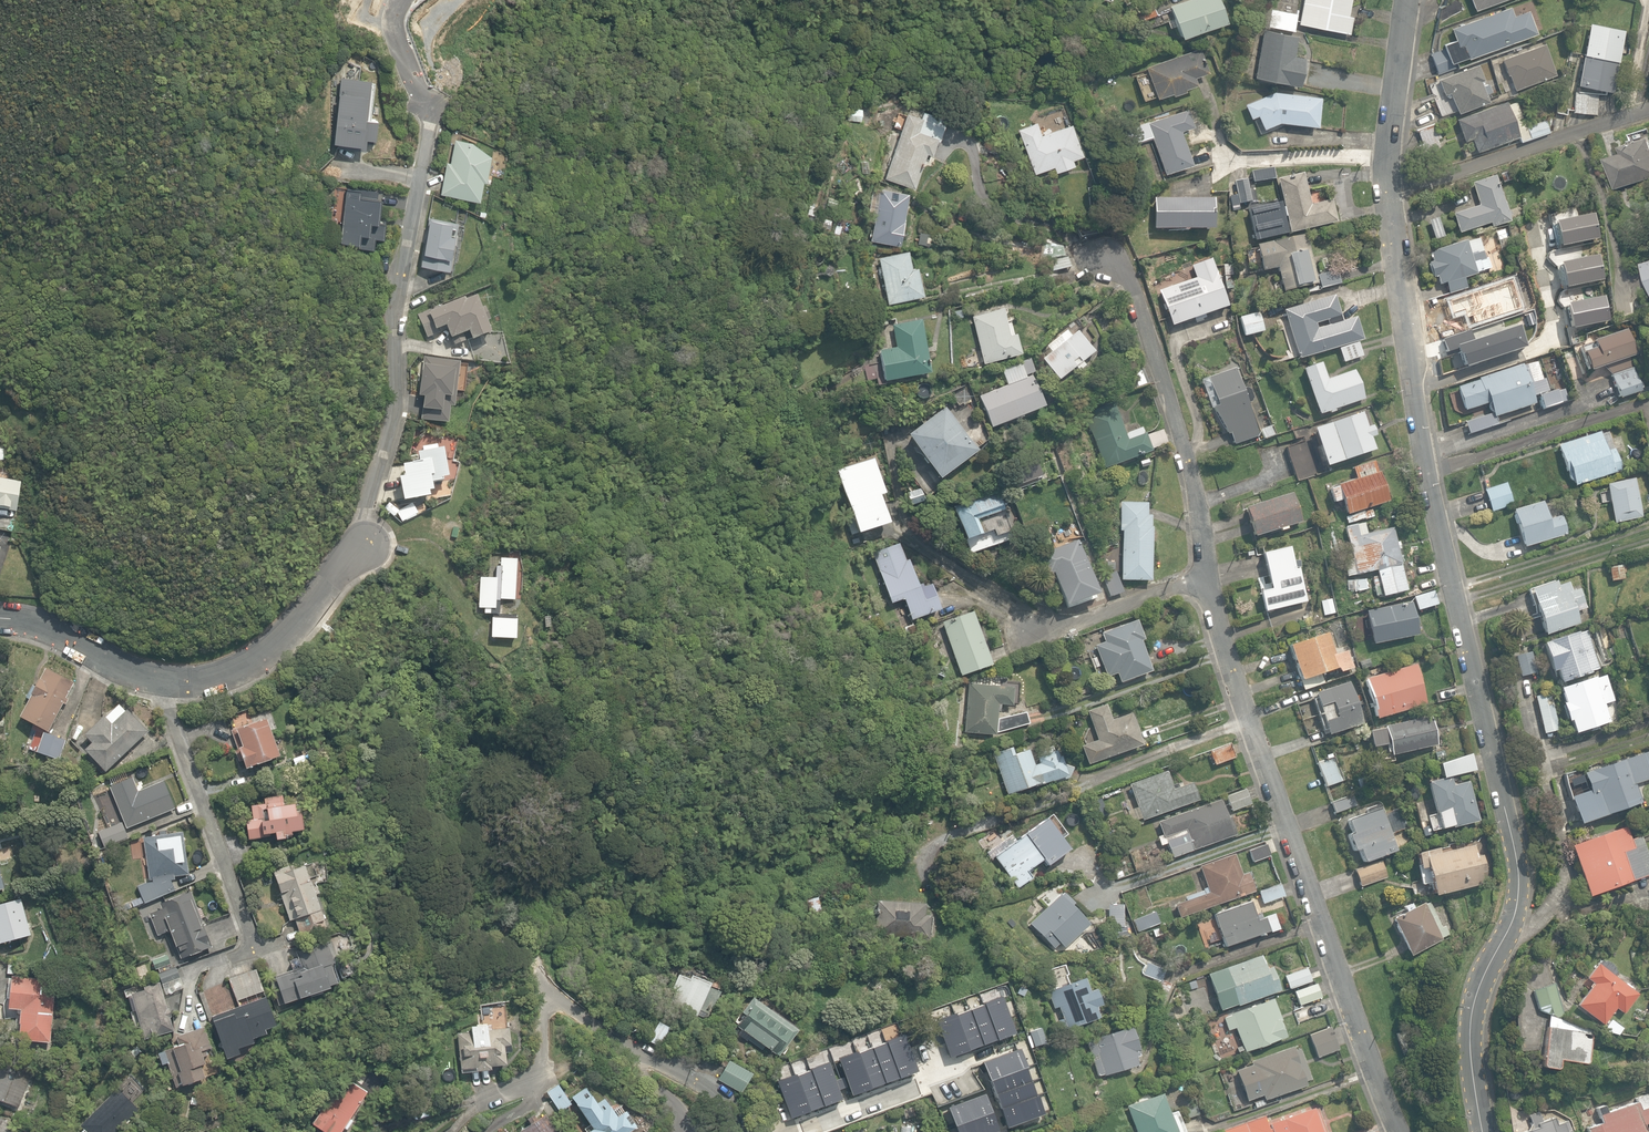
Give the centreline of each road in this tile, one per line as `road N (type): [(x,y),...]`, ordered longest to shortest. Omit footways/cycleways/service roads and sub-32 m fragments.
road 1 (residential): [(1481,1131),(1471,1017),(1512,918),(1517,863),(1427,477),(1387,197)]
road 2 (residential): [(1397,1131),(1204,582)]
road 3 (residential): [(0,617),(59,633),(162,679),(214,673),(272,650),(367,543)]
road 4 (residential): [(749,1131),(720,1087),(590,1031),(541,997),(537,1081),(483,1099)]
road 5 (residential): [(1204,582),(1185,447),(1127,277),(1103,255)]
road 6 (residential): [(1648,108),(1387,197)]
road 7 (residential): [(786,1131),(975,1064)]
road 8 (residential): [(1387,197),(1407,0)]
road 9 (residential): [(1204,582),(1067,627),(1028,631)]

